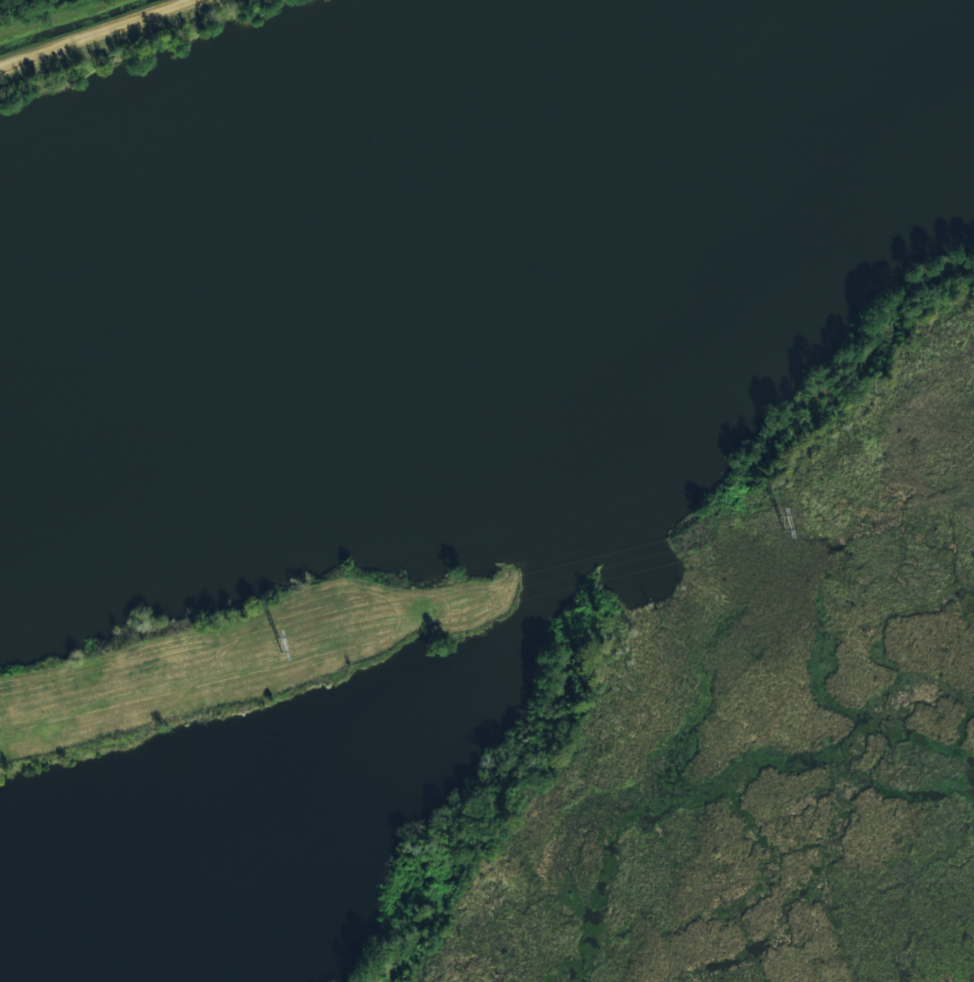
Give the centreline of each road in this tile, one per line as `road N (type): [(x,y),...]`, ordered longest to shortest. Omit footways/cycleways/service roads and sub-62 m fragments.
road 1 (track): [(0,732),(205,675),(295,664),(376,615),(392,615)]

